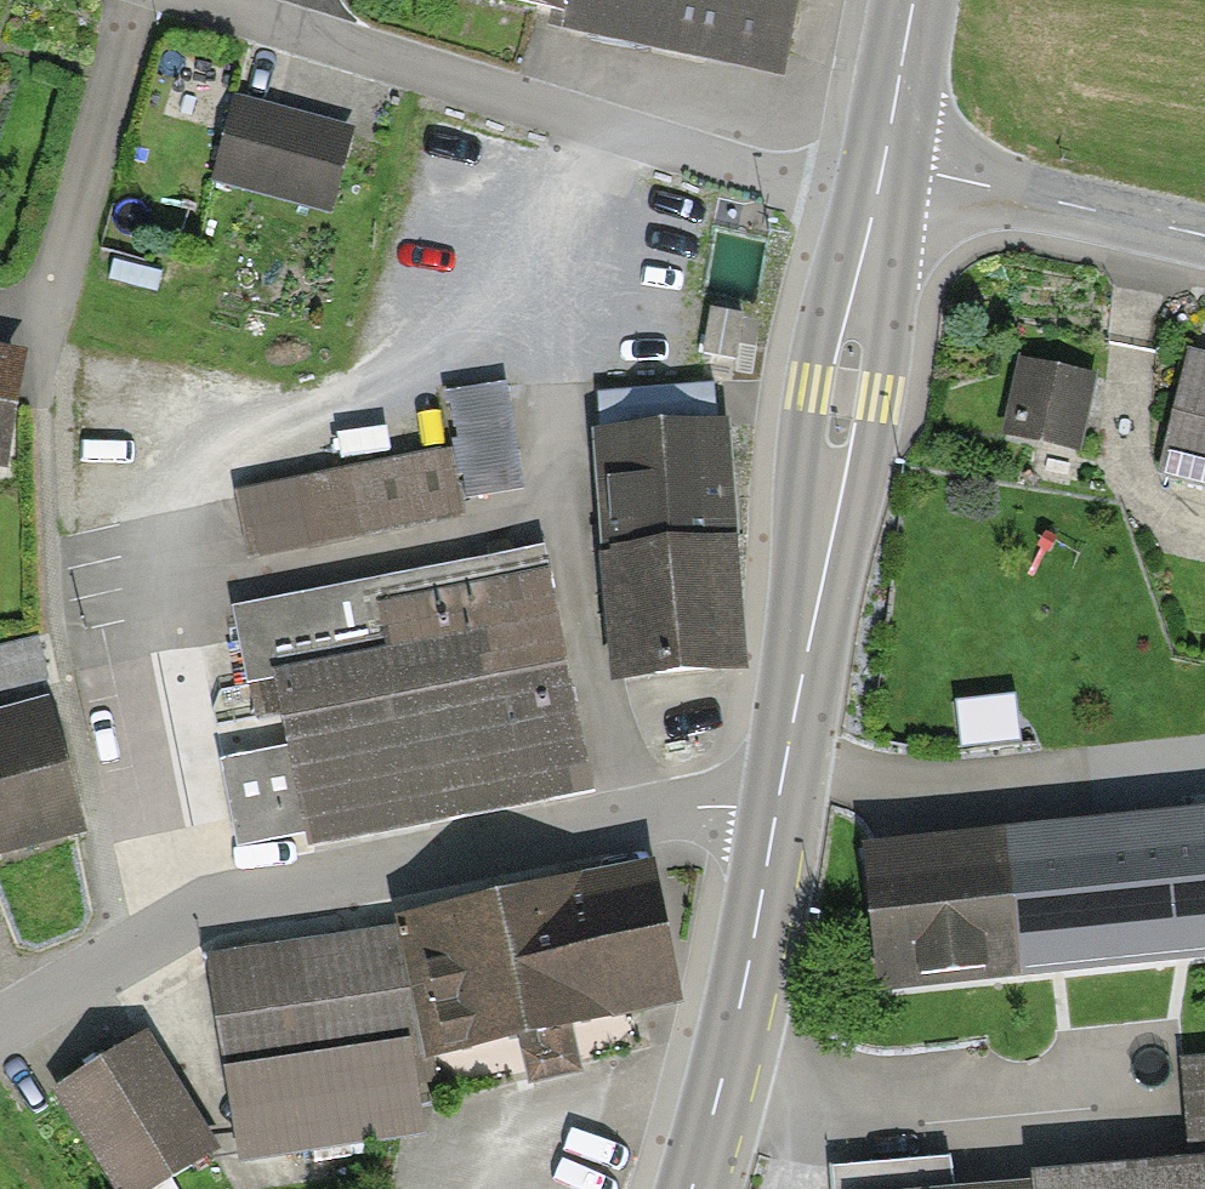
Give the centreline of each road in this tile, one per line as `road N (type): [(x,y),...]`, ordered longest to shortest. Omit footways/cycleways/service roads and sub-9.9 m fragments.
road 1 (unclassified): [(0,1028),(182,921),(259,891),(697,807),(776,814)]
road 2 (residential): [(881,178),(819,191),(203,0)]
road 3 (secondary): [(881,178),(776,814)]
road 4 (secondary): [(776,814),(745,982),(691,1188)]
road 5 (tertiary): [(881,178),(933,174),(1204,237)]
road 6 (secondary): [(915,0),(881,178)]

